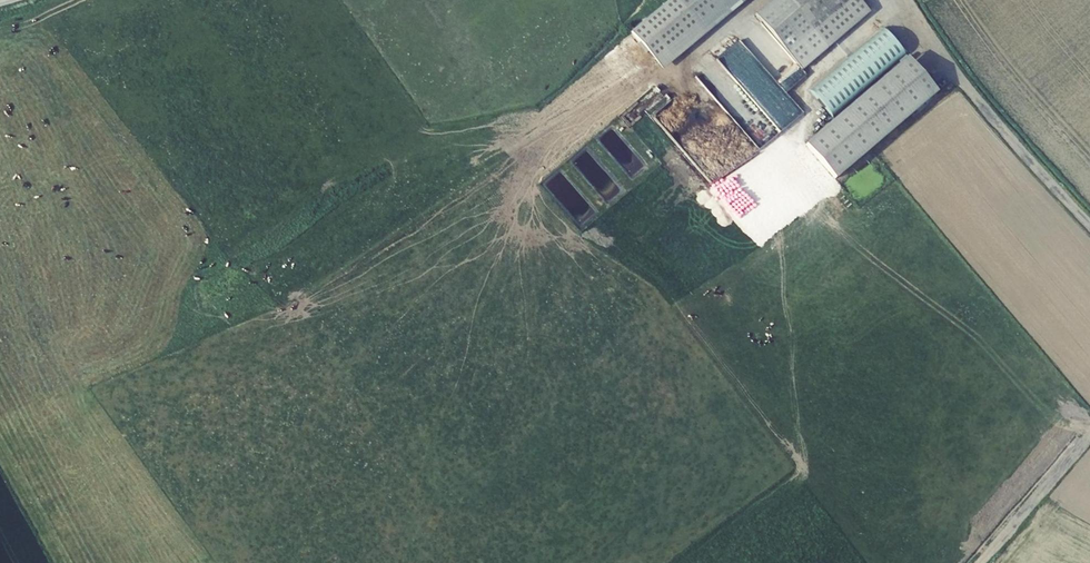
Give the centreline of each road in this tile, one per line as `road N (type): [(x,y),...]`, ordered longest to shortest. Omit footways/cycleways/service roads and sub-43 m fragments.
road 1 (track): [(1089,225),(953,69)]
road 2 (track): [(984,562),(1089,437)]

